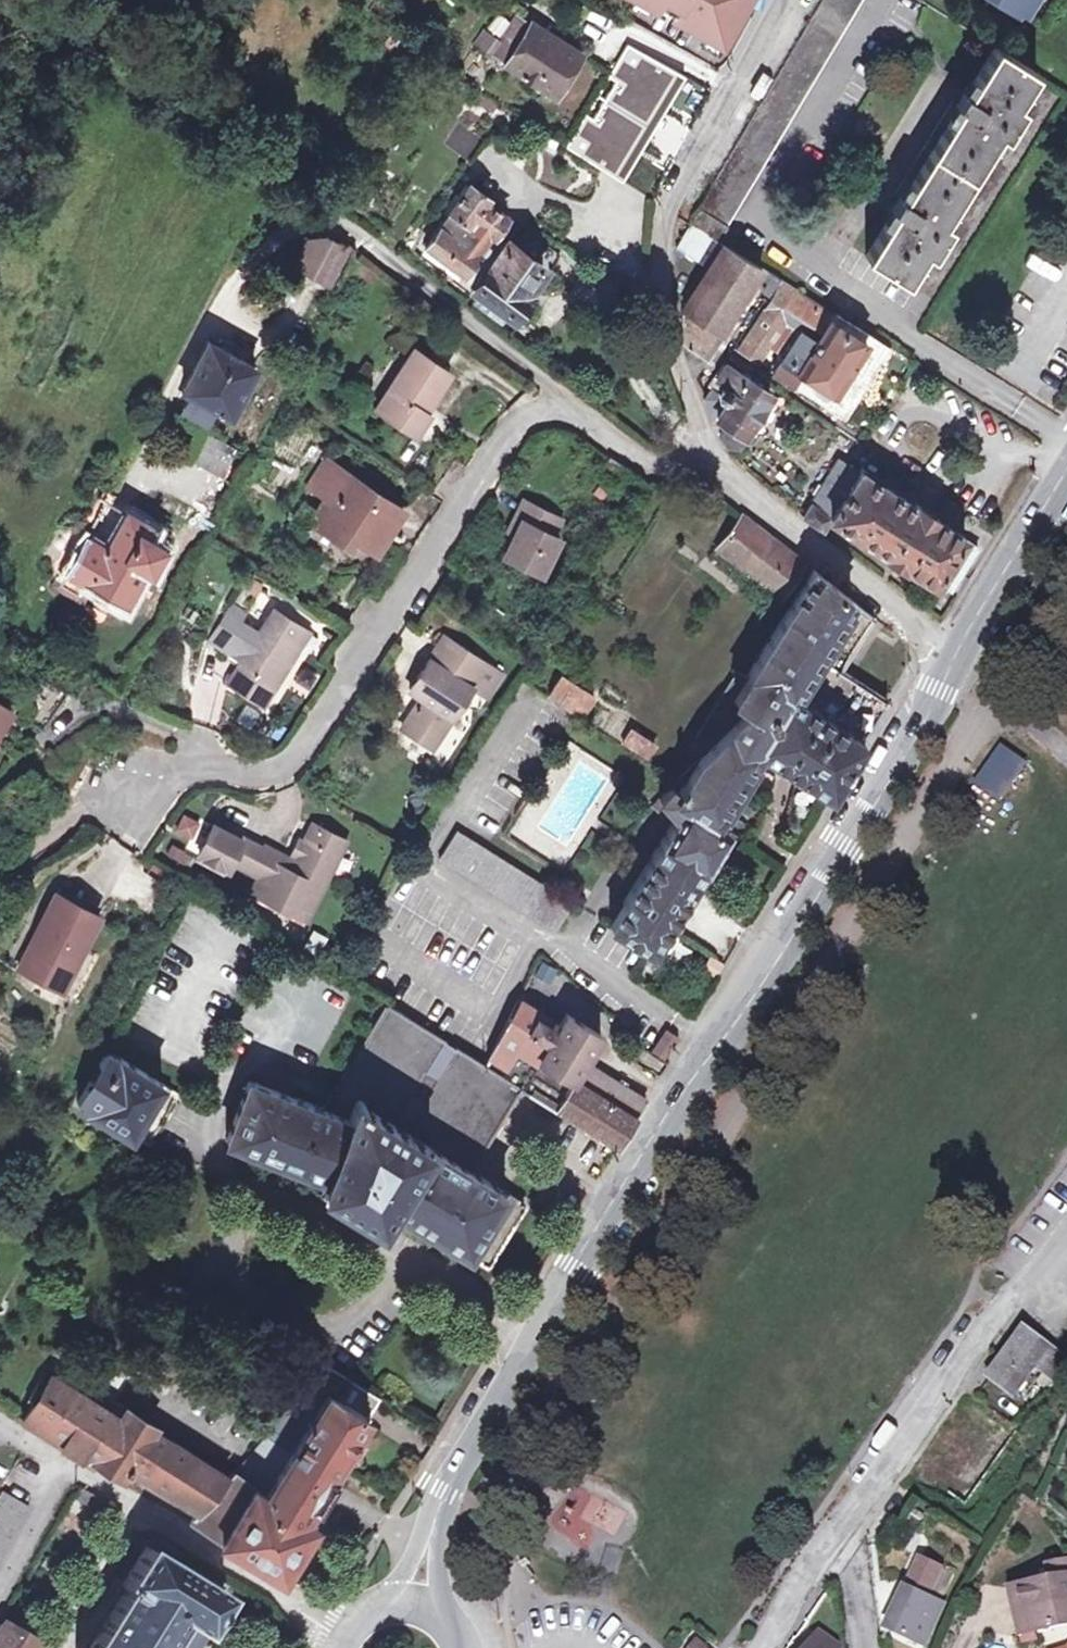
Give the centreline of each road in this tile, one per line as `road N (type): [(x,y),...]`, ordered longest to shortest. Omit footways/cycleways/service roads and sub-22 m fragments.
road 1 (secondary): [(952,654),(735,991),(441,1488)]
road 2 (residential): [(130,796),(214,769),(253,777),(291,767),(508,425),(564,406),(652,467),(687,465),(727,477)]
road 3 (residential): [(727,477),(675,367),(664,245),(673,191),(786,0)]
road 4 (residential): [(343,1627),(0,1424)]
road 5 (residential): [(839,1542),(1066,1232)]
road 6 (residential): [(727,477),(952,654)]
road 7 (track): [(564,406),(345,231)]
road 8 (secondary): [(1066,467),(952,654)]
road 9 (secondary): [(447,1625),(434,1567),(441,1488)]
road 10 (residential): [(765,1647),(839,1542)]
road 11 (secondary): [(441,1488),(389,1600)]

